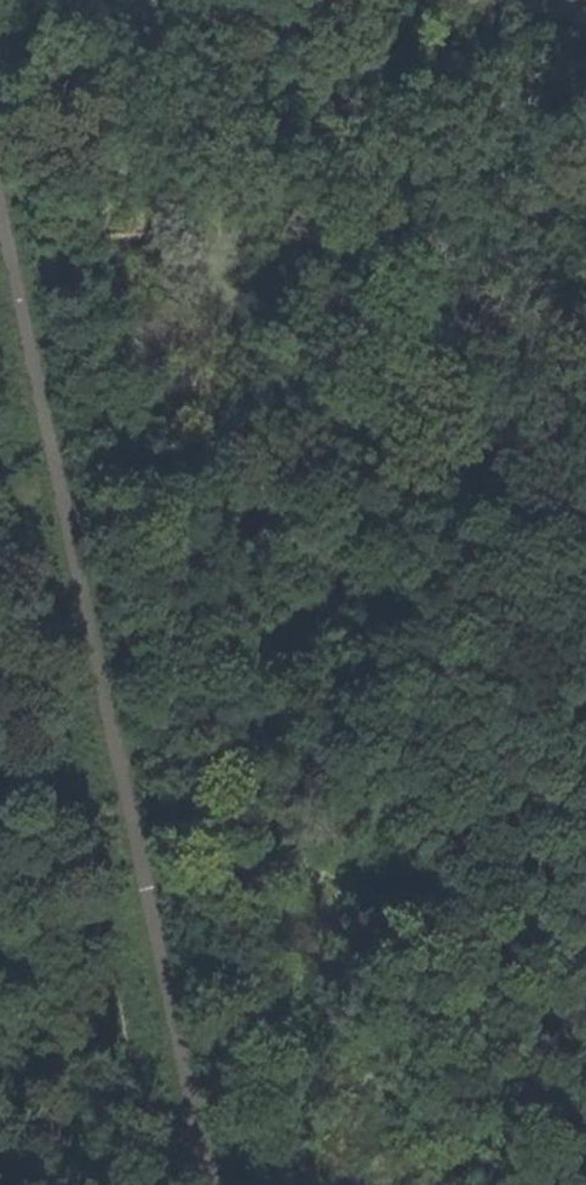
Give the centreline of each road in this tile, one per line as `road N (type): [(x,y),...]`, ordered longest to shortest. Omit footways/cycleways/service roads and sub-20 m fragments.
road 1 (track): [(208,1184),(0,228)]

